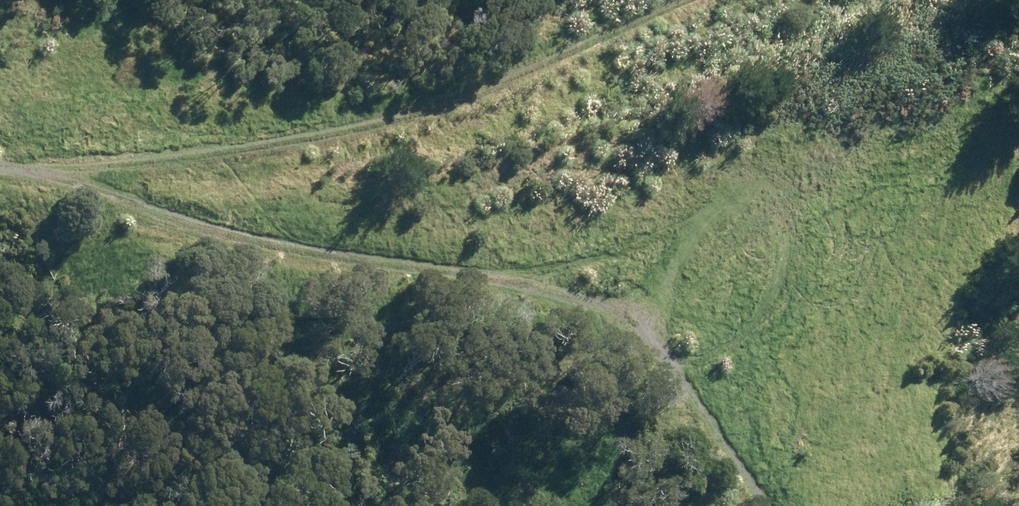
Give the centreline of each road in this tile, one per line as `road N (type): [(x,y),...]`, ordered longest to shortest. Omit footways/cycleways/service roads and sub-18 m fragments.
road 1 (track): [(0,155),(142,175),(441,269),(631,368),(811,505)]
road 2 (track): [(142,175),(412,115),(703,0)]

